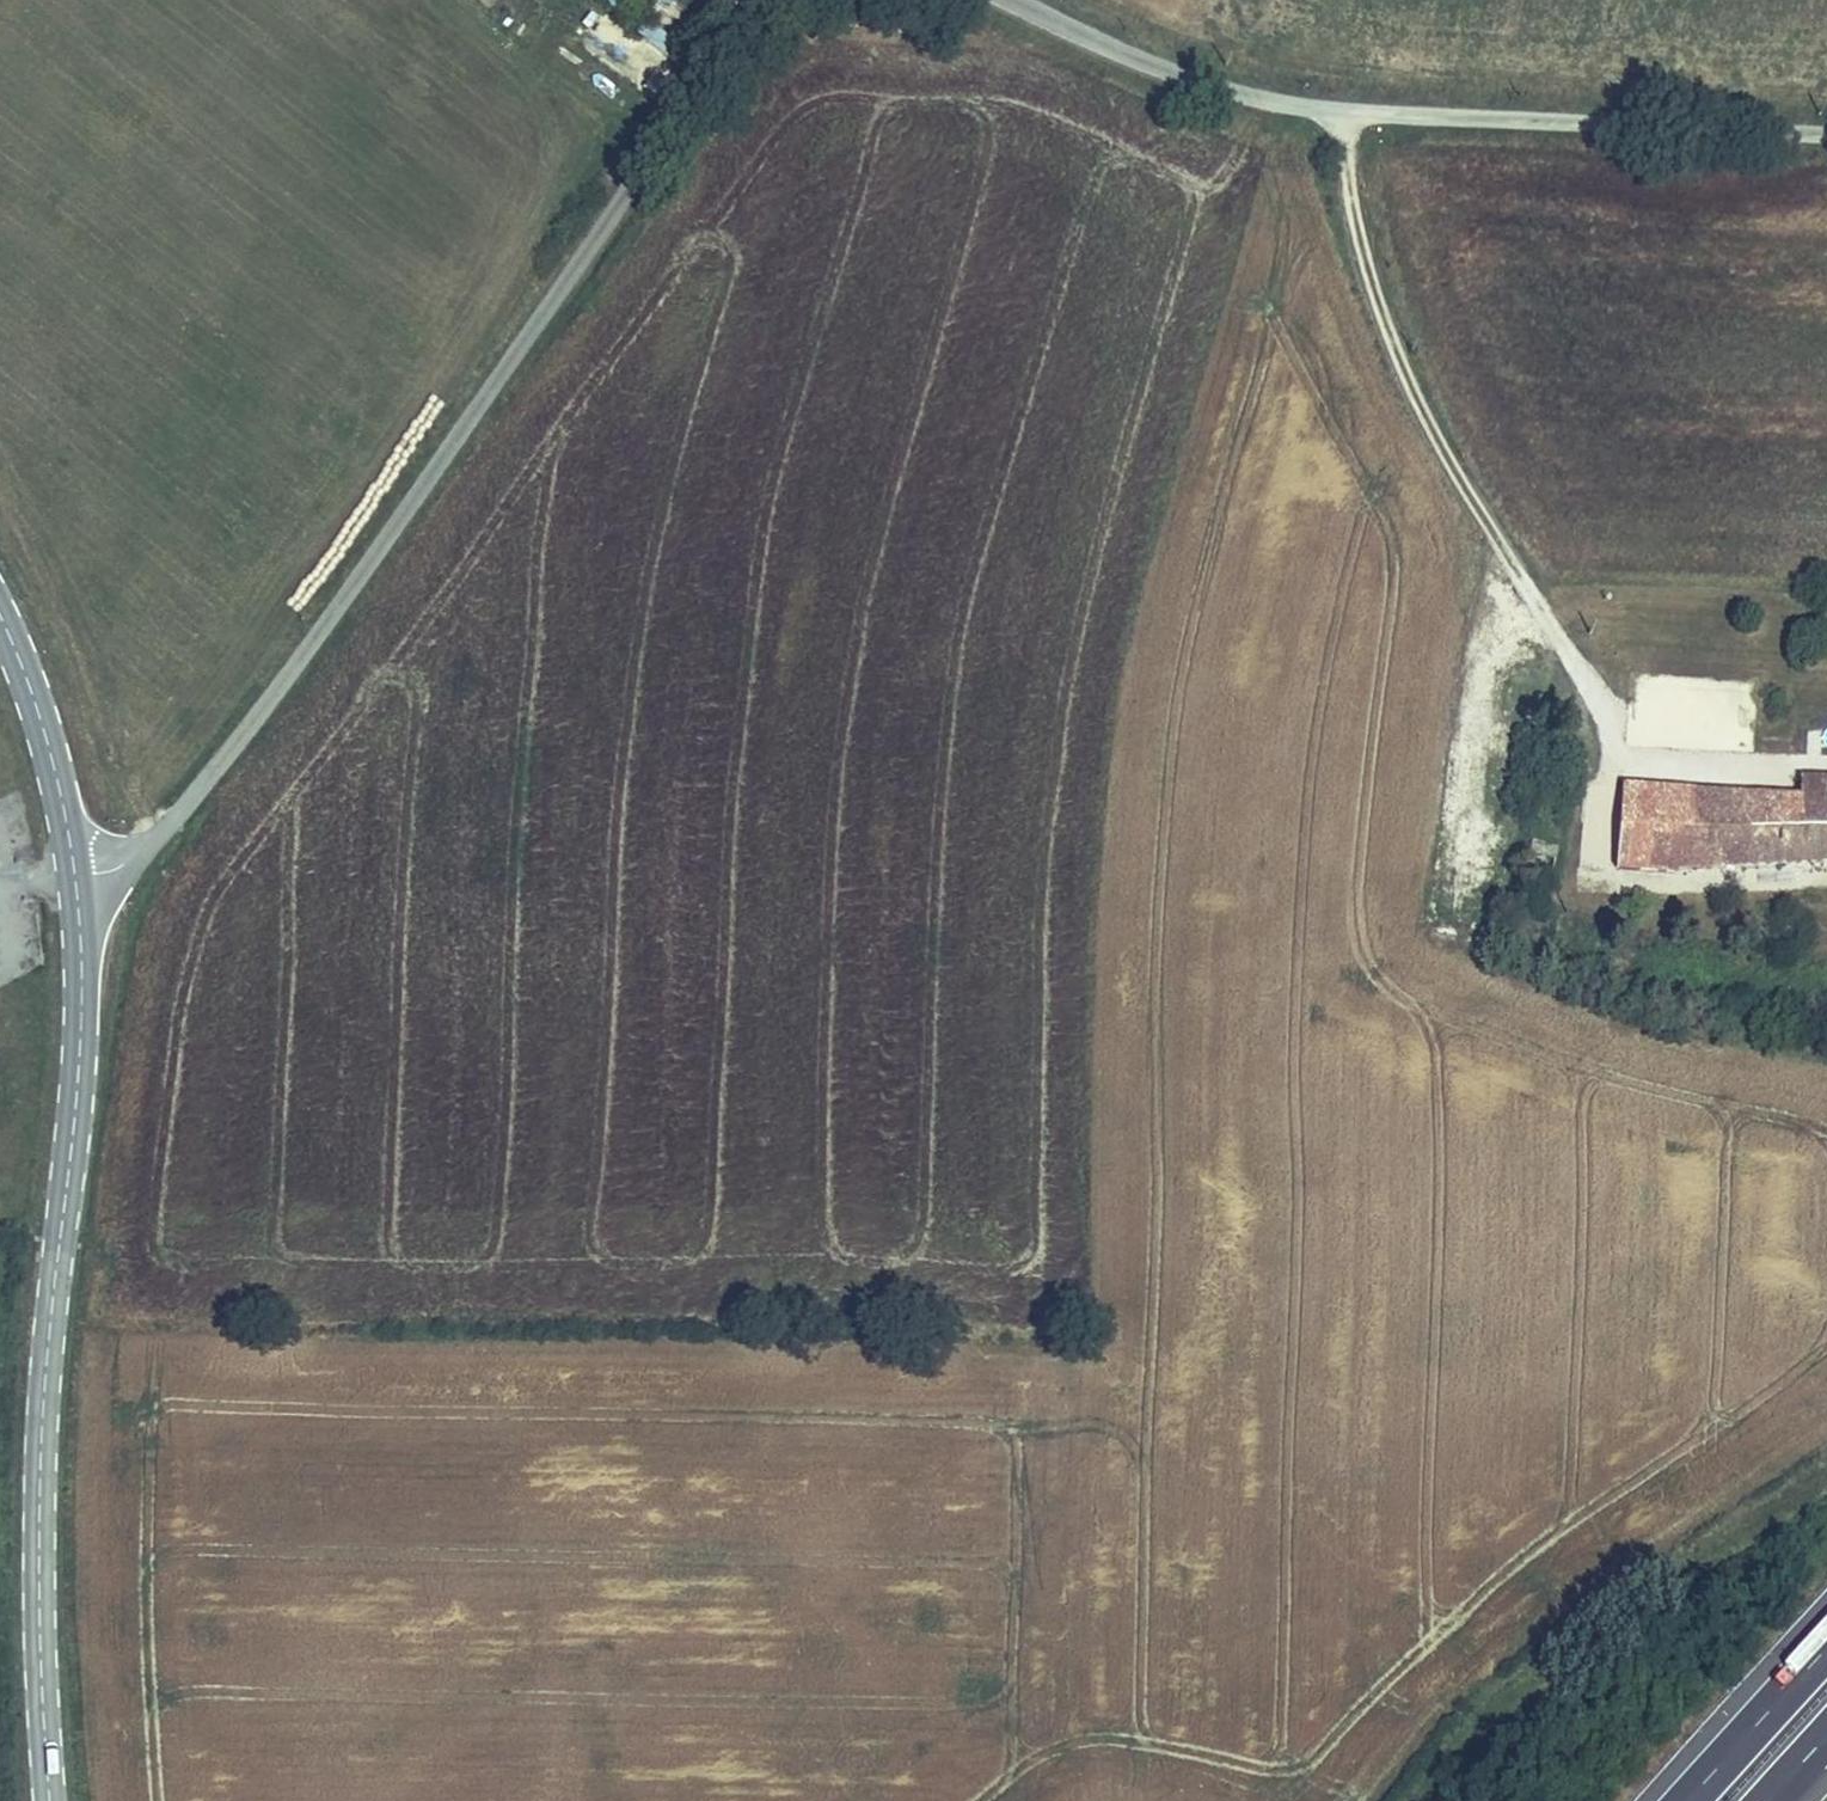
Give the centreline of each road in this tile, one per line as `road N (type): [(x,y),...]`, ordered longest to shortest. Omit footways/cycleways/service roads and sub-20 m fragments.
road 1 (tertiary): [(48,1800),(40,1607),(44,1384),(80,978),(64,813),(0,620)]
road 2 (motorway): [(1826,1651),(1689,1800)]

